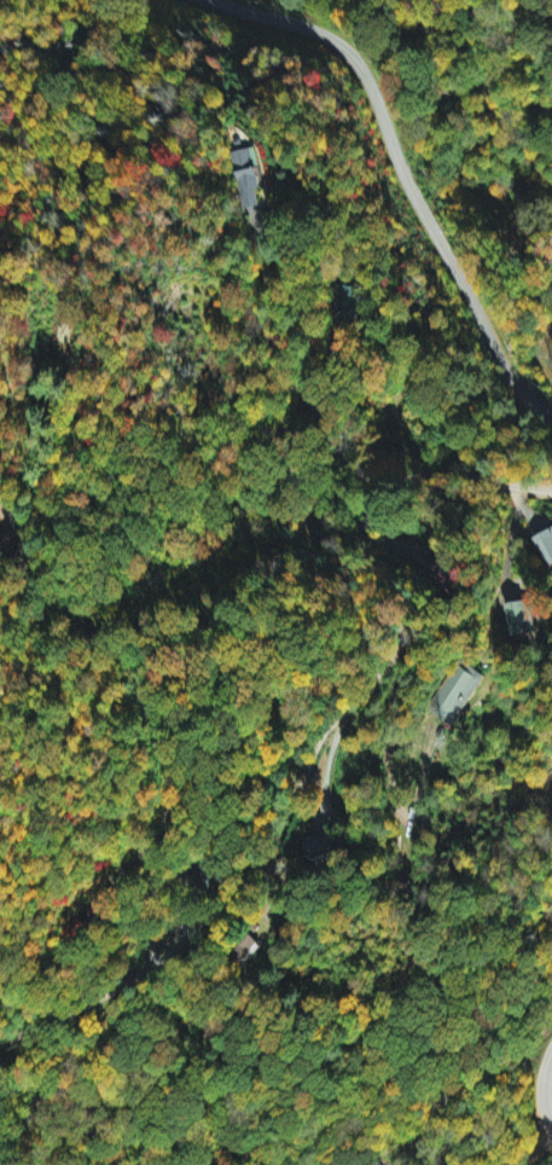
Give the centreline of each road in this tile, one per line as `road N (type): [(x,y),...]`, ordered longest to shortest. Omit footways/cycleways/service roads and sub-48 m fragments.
road 1 (residential): [(551,492),(453,475),(370,474),(339,440),(318,393),(298,399),(291,466),(301,509),(326,545),(405,590),(411,619),(397,651),(308,758),(277,858),(248,911),(156,970),(0,1045)]
road 2 (residential): [(156,970),(150,885),(170,810),(169,732),(145,683),(83,610),(0,328)]
road 3 (residential): [(551,369),(408,175),(374,83),(343,25),(318,0)]
road 4 (residential): [(397,804),(389,738),(414,637),(411,619)]

